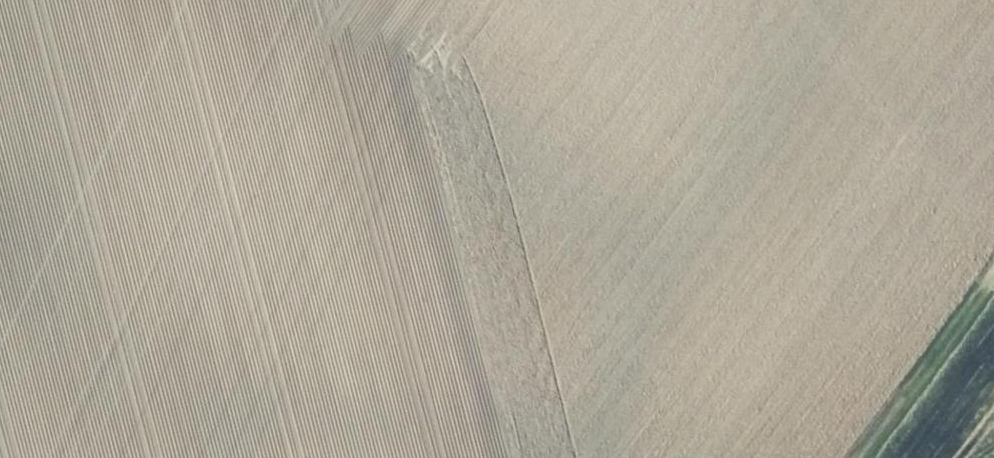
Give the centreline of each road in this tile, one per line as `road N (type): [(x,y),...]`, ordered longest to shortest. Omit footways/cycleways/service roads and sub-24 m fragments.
road 1 (track): [(993,276),(859,457)]

